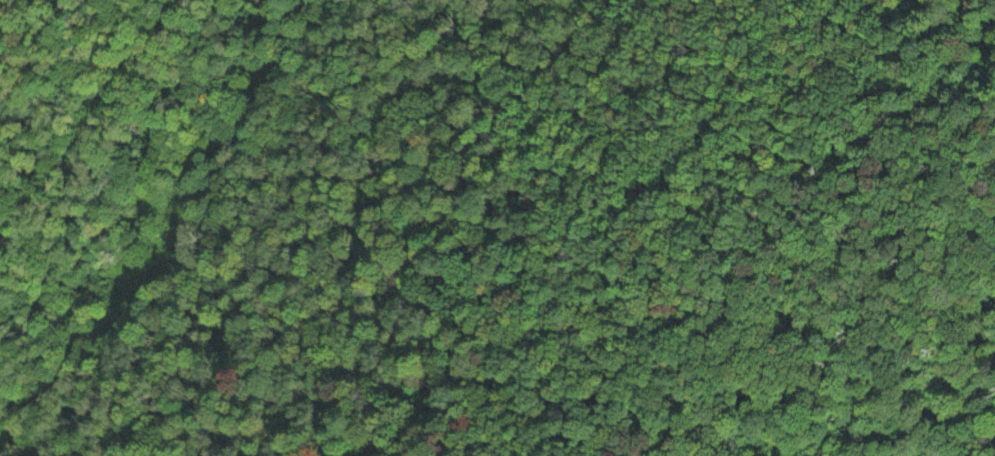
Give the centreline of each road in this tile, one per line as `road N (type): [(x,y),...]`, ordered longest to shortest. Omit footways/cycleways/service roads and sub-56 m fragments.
road 1 (track): [(0,241),(94,127),(178,0)]

